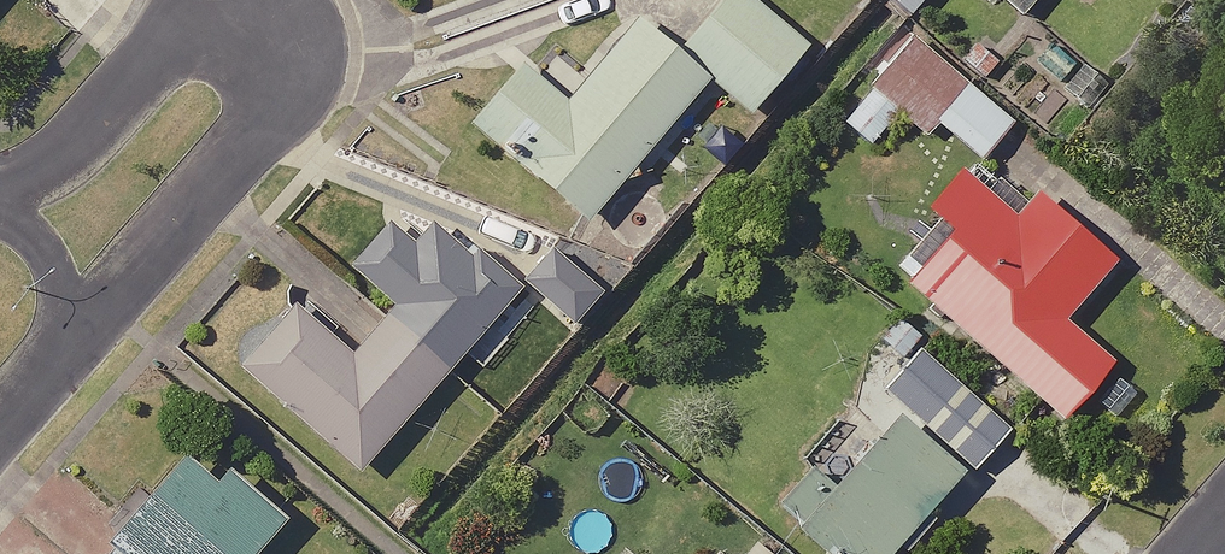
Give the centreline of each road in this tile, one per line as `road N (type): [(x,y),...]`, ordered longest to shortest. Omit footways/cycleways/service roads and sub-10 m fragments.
road 1 (residential): [(273,0),(303,22),(303,94),(79,341)]
road 2 (residential): [(0,183),(49,173),(208,0)]
road 3 (residential): [(0,210),(45,254),(79,341)]

